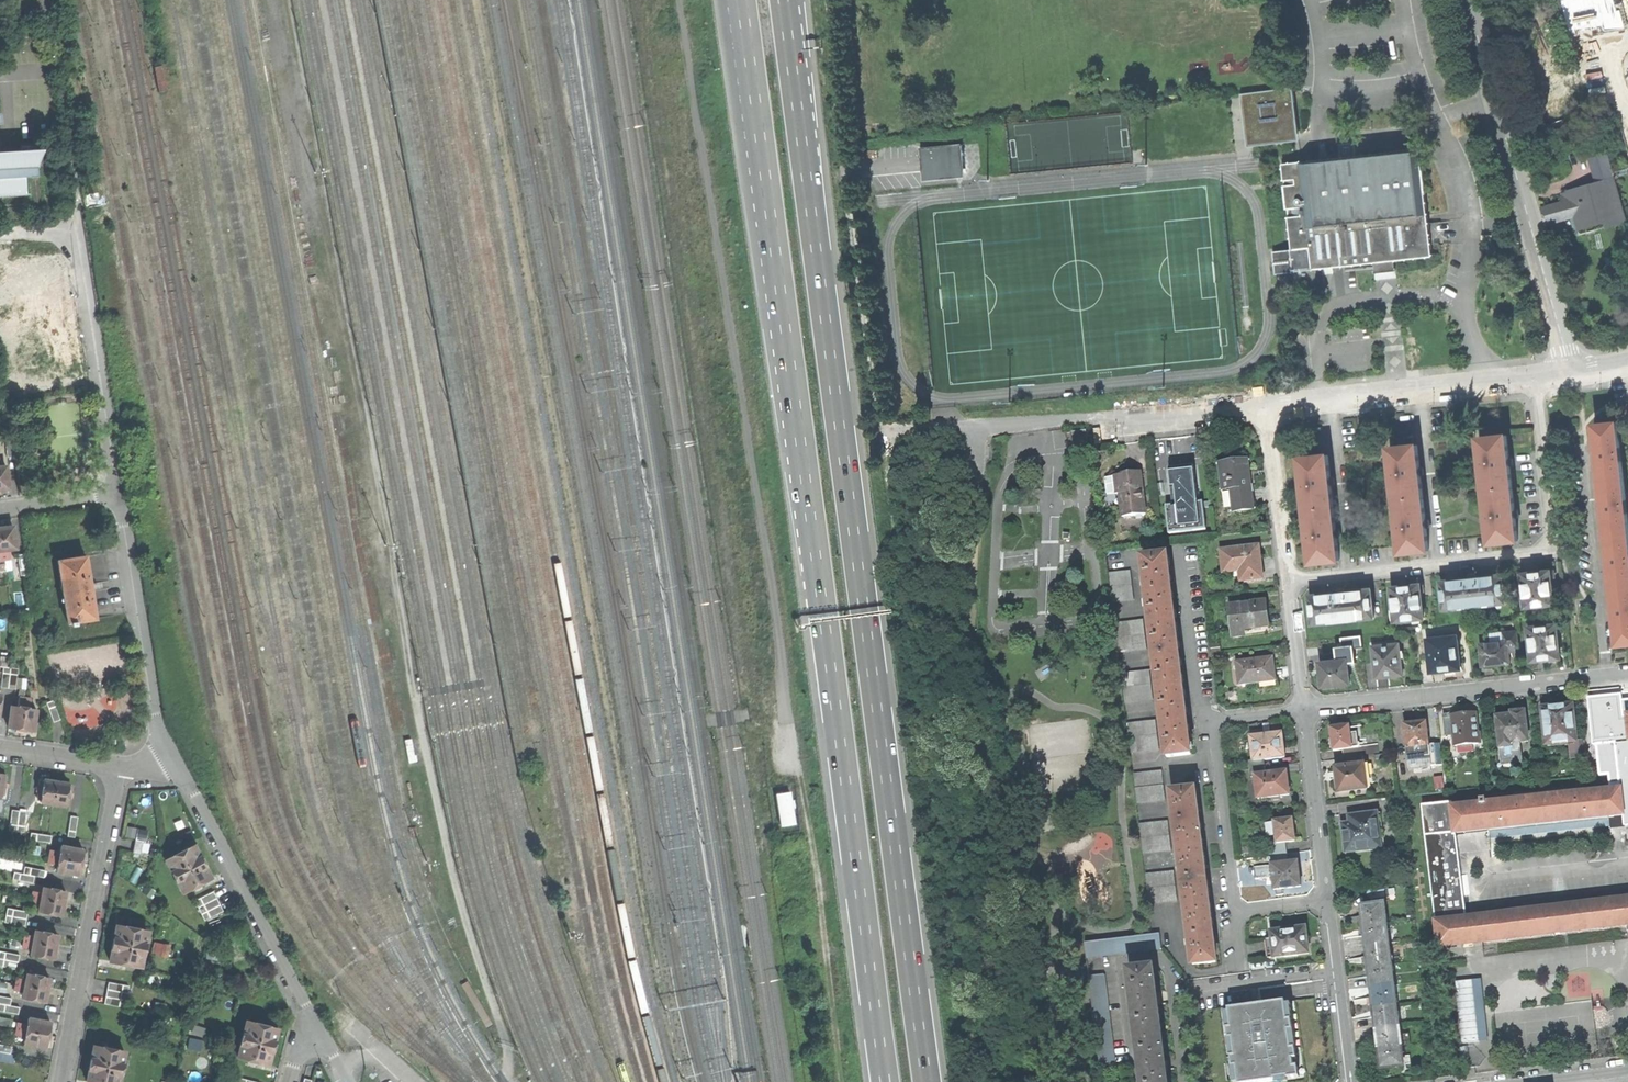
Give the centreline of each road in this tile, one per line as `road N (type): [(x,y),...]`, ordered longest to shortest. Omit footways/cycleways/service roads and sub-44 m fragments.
road 1 (trunk): [(742,0),(885,1081)]
road 2 (trunk): [(926,1081),(783,0)]
road 3 (residential): [(1571,373),(1467,0)]
road 4 (track): [(796,742),(844,1081)]
road 5 (residential): [(1627,674),(1305,709)]
road 6 (residential): [(62,1081),(120,766)]
road 7 (residential): [(172,759),(321,1032)]
road 8 (residential): [(1571,373),(1266,408)]
road 9 (residential): [(1305,709),(1266,408)]
road 10 (residential): [(119,495),(157,728),(172,759)]
road 11 (residential): [(78,235),(119,495)]
road 12 (residential): [(1213,719),(1236,912)]
road 13 (residential): [(1305,709),(1327,901)]
road 14 (residential): [(1350,1081),(1327,901)]
road 15 (residential): [(1213,719),(1200,699),(1180,551)]
road 16 (residential): [(1266,408),(1115,423)]
road 17 (residential): [(0,748),(120,766)]

